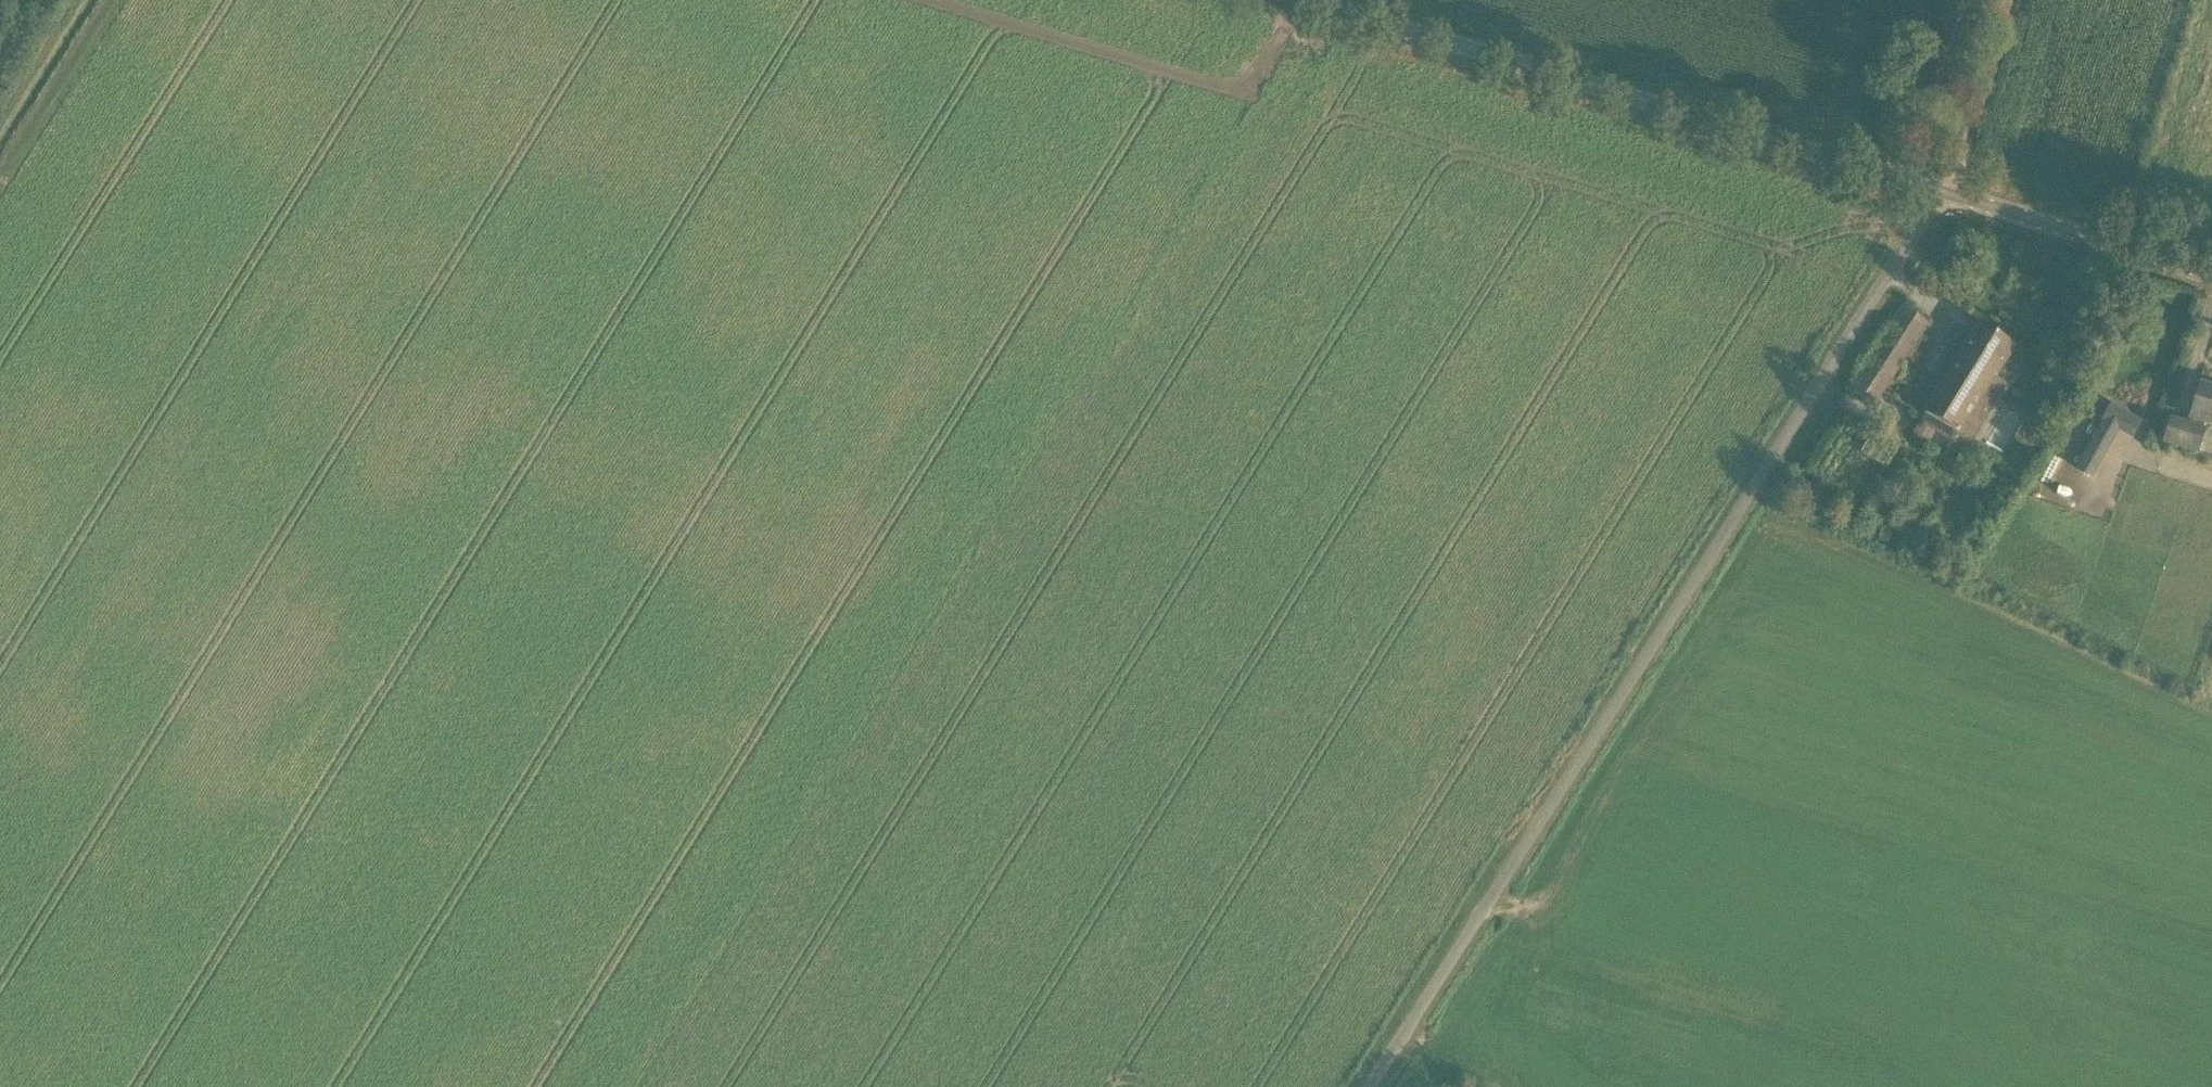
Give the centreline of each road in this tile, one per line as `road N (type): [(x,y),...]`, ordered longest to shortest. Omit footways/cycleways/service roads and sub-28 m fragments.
road 1 (unclassified): [(2211,275),(1310,0)]
road 2 (track): [(2010,0),(1958,170),(1939,192)]

